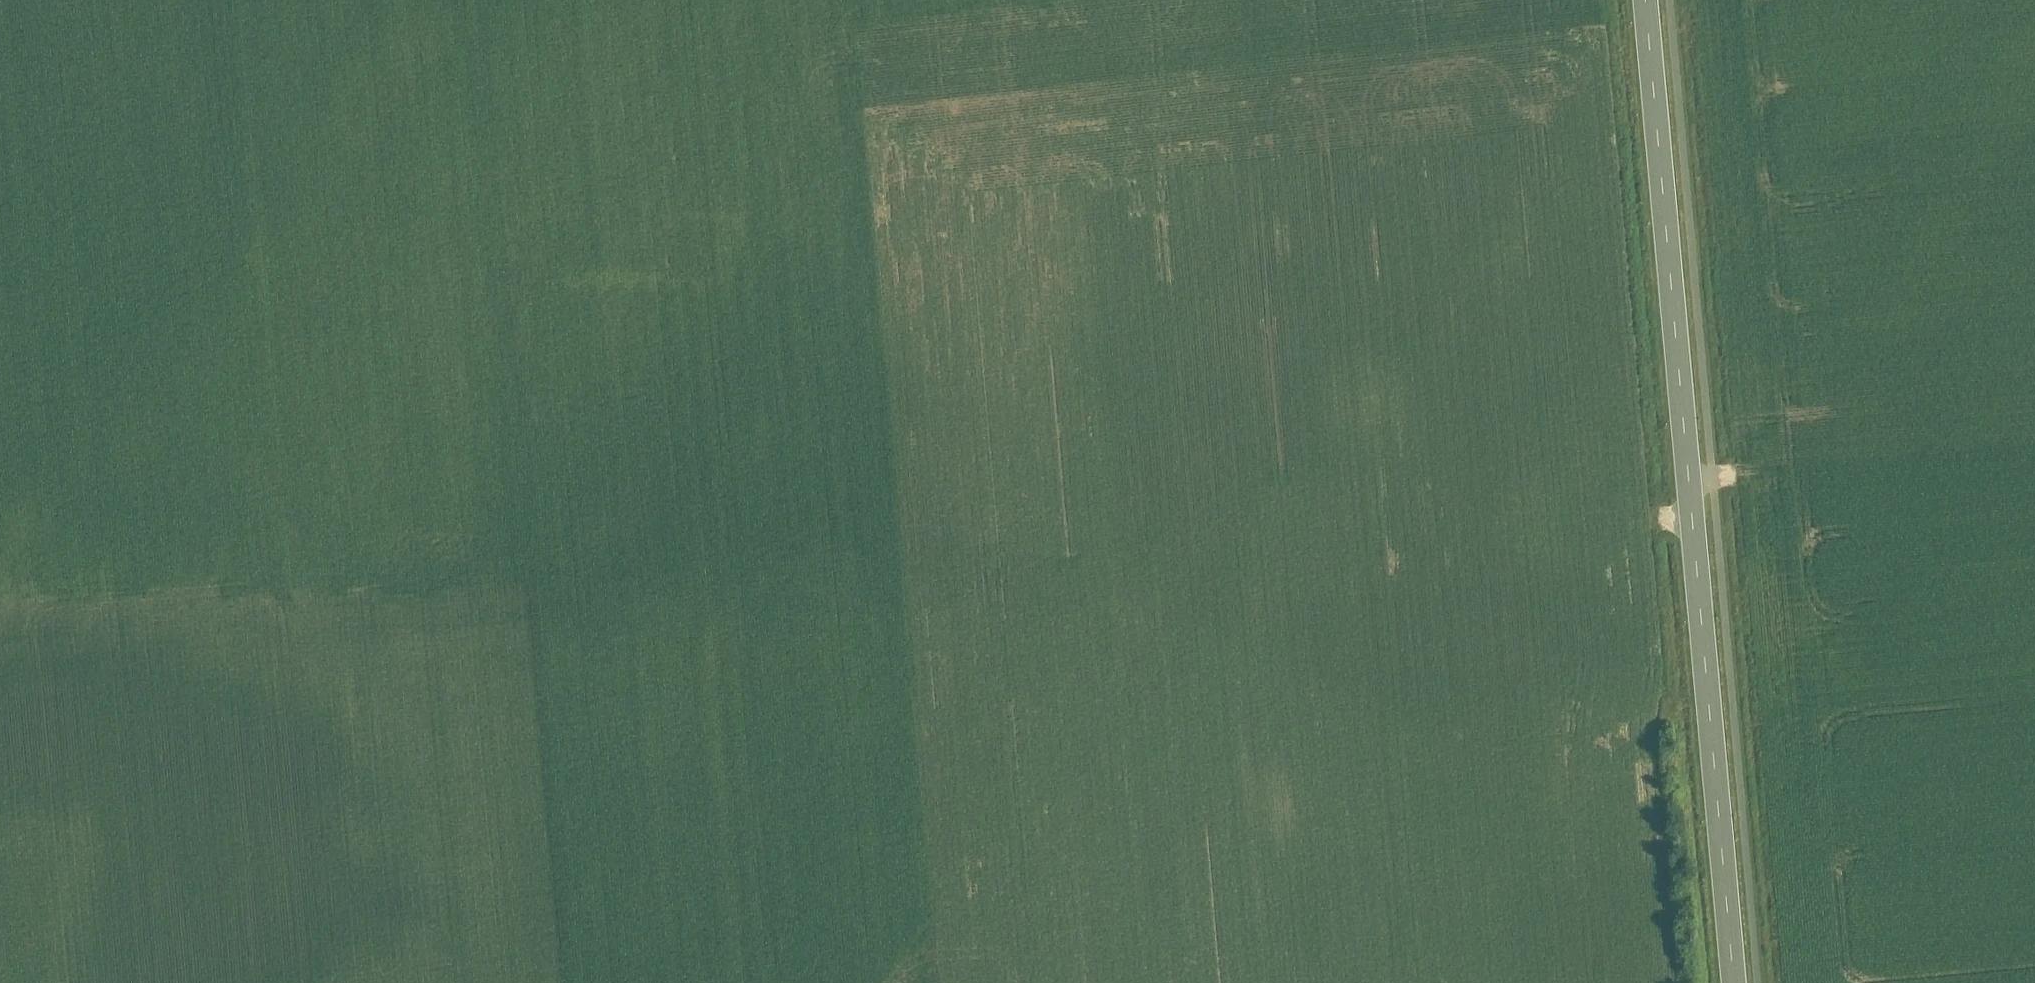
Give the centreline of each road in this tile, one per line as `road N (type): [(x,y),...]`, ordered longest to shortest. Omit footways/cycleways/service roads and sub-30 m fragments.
road 1 (tertiary): [(1648,0),(1736,982)]

